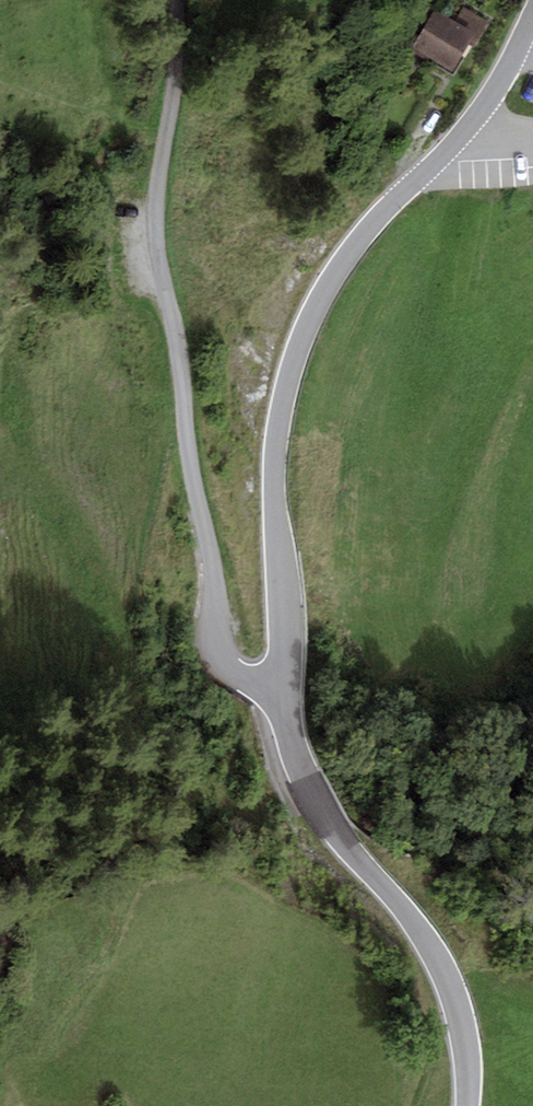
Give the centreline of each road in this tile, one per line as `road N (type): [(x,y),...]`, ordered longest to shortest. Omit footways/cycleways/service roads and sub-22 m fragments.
road 1 (tertiary): [(532,16),(459,138),(384,210),(333,277),(290,364),(275,465),(281,686),(330,822),(429,939),(458,1032),(461,1105)]
road 2 (track): [(185,0),(155,227),(213,564),(218,643),(241,680),(281,686)]

